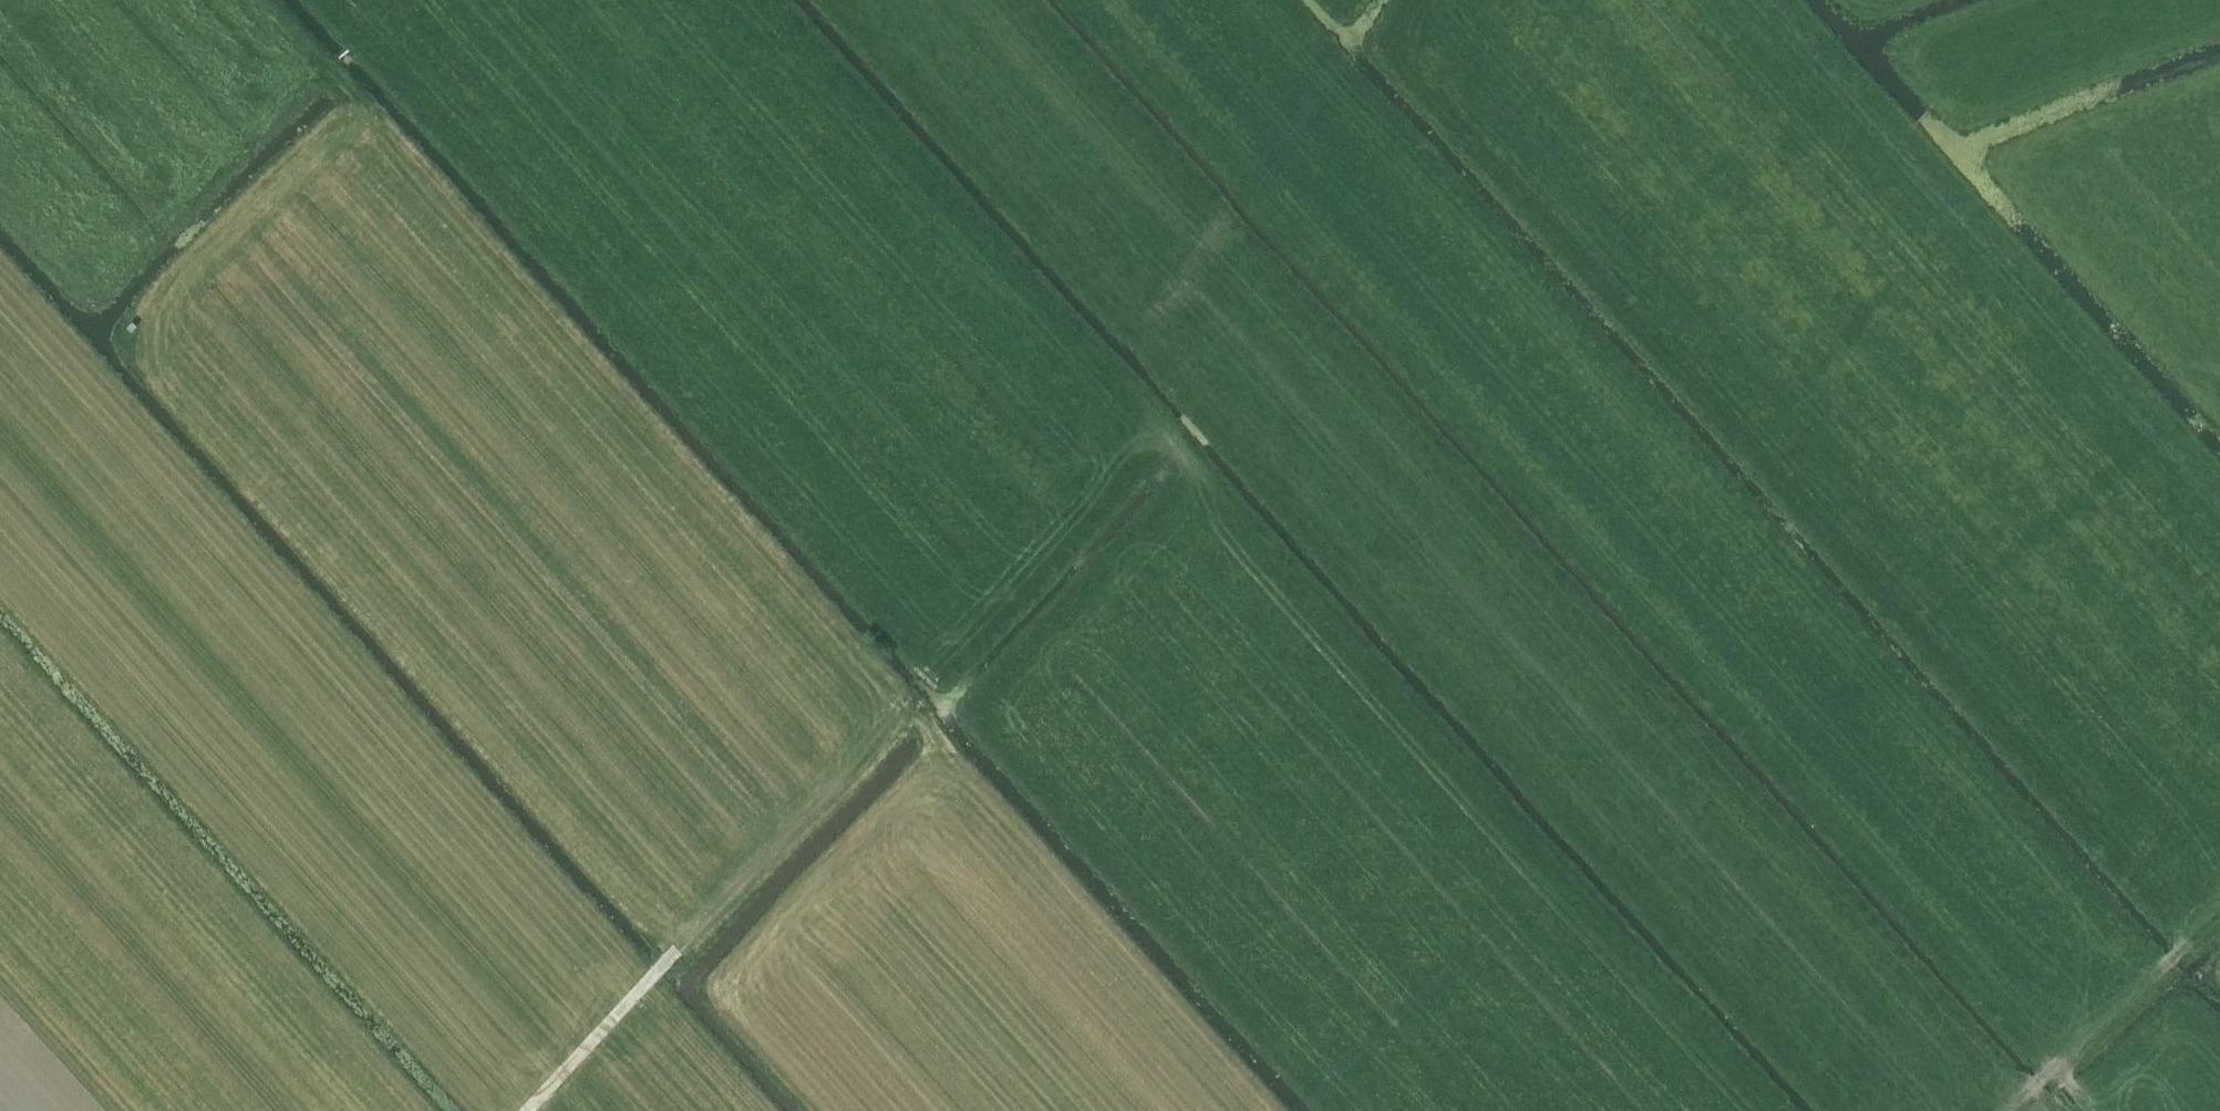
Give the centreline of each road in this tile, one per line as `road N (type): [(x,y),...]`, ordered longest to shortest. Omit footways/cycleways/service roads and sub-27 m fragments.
road 1 (track): [(527,1110),(673,952)]

